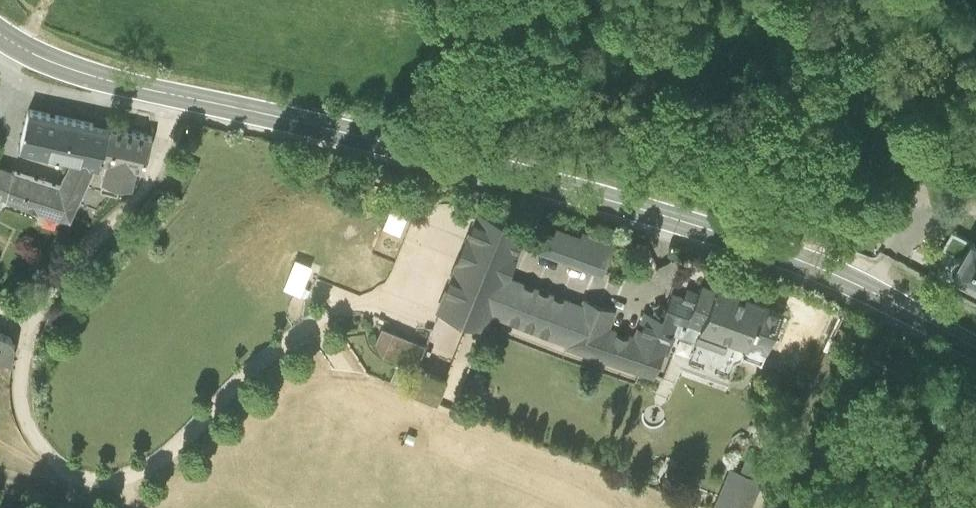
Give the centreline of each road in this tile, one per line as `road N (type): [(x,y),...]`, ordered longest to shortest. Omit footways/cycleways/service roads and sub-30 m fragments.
road 1 (secondary): [(0,40),(108,89),(655,220),(859,294),(975,360)]

